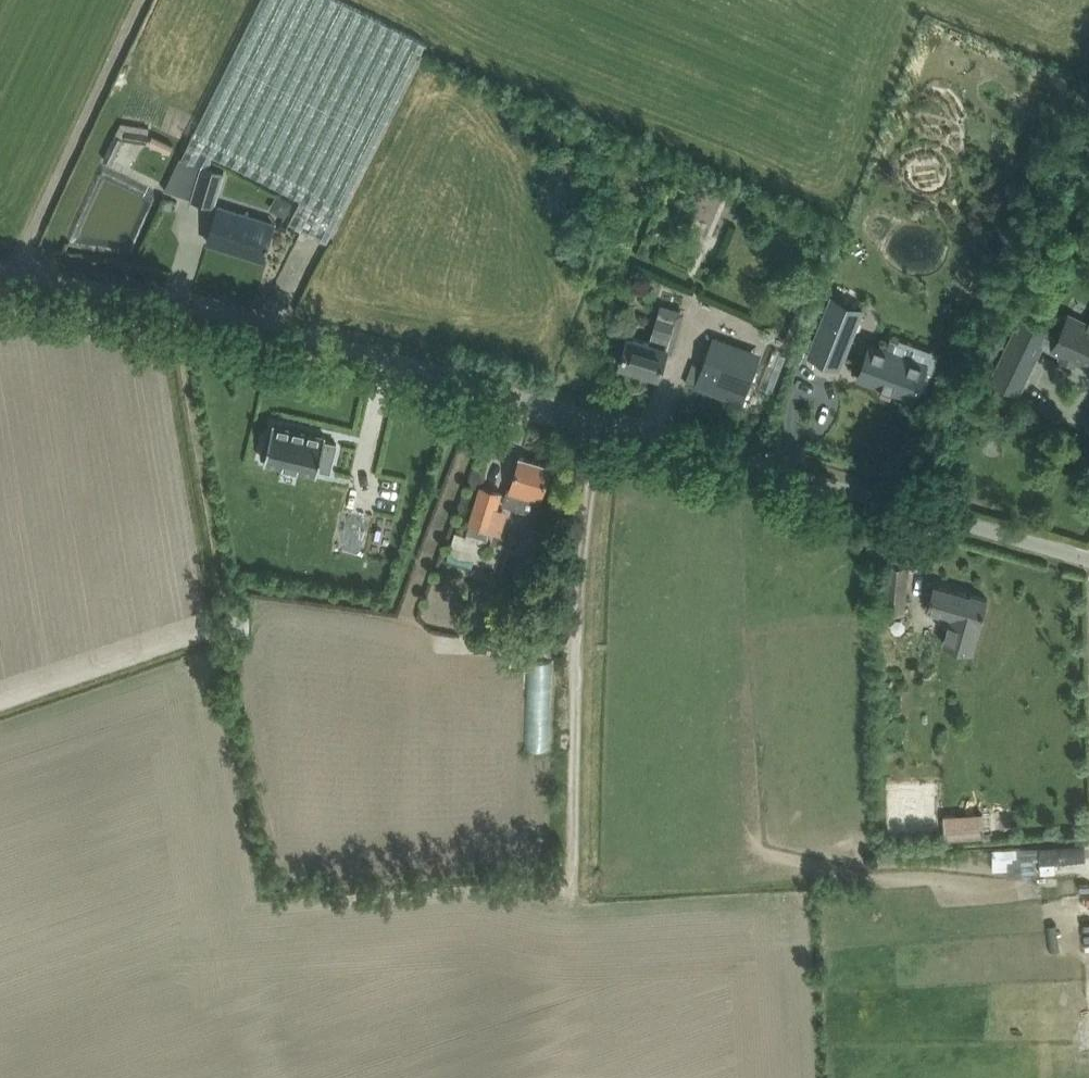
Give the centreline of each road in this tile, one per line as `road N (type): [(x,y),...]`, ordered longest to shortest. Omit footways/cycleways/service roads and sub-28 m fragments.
road 1 (unclassified): [(1088,555),(102,267),(0,253)]

